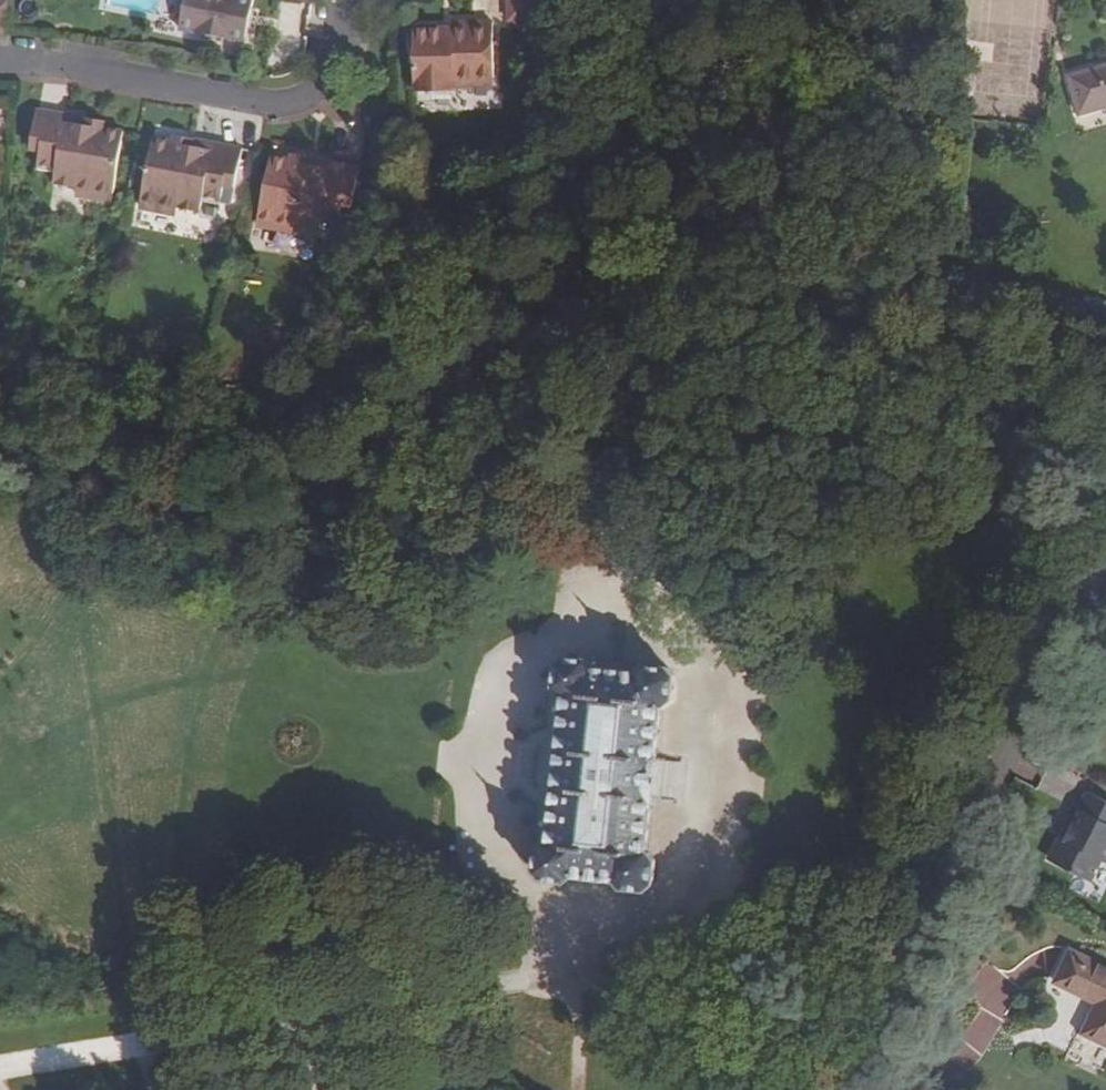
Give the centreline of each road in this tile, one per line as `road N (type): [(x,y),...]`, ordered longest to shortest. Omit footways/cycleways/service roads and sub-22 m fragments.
road 1 (tertiary): [(844,1089),(1105,573)]
road 2 (residential): [(0,62),(69,66),(268,103),(298,101),(318,86),(339,51),(356,0)]

